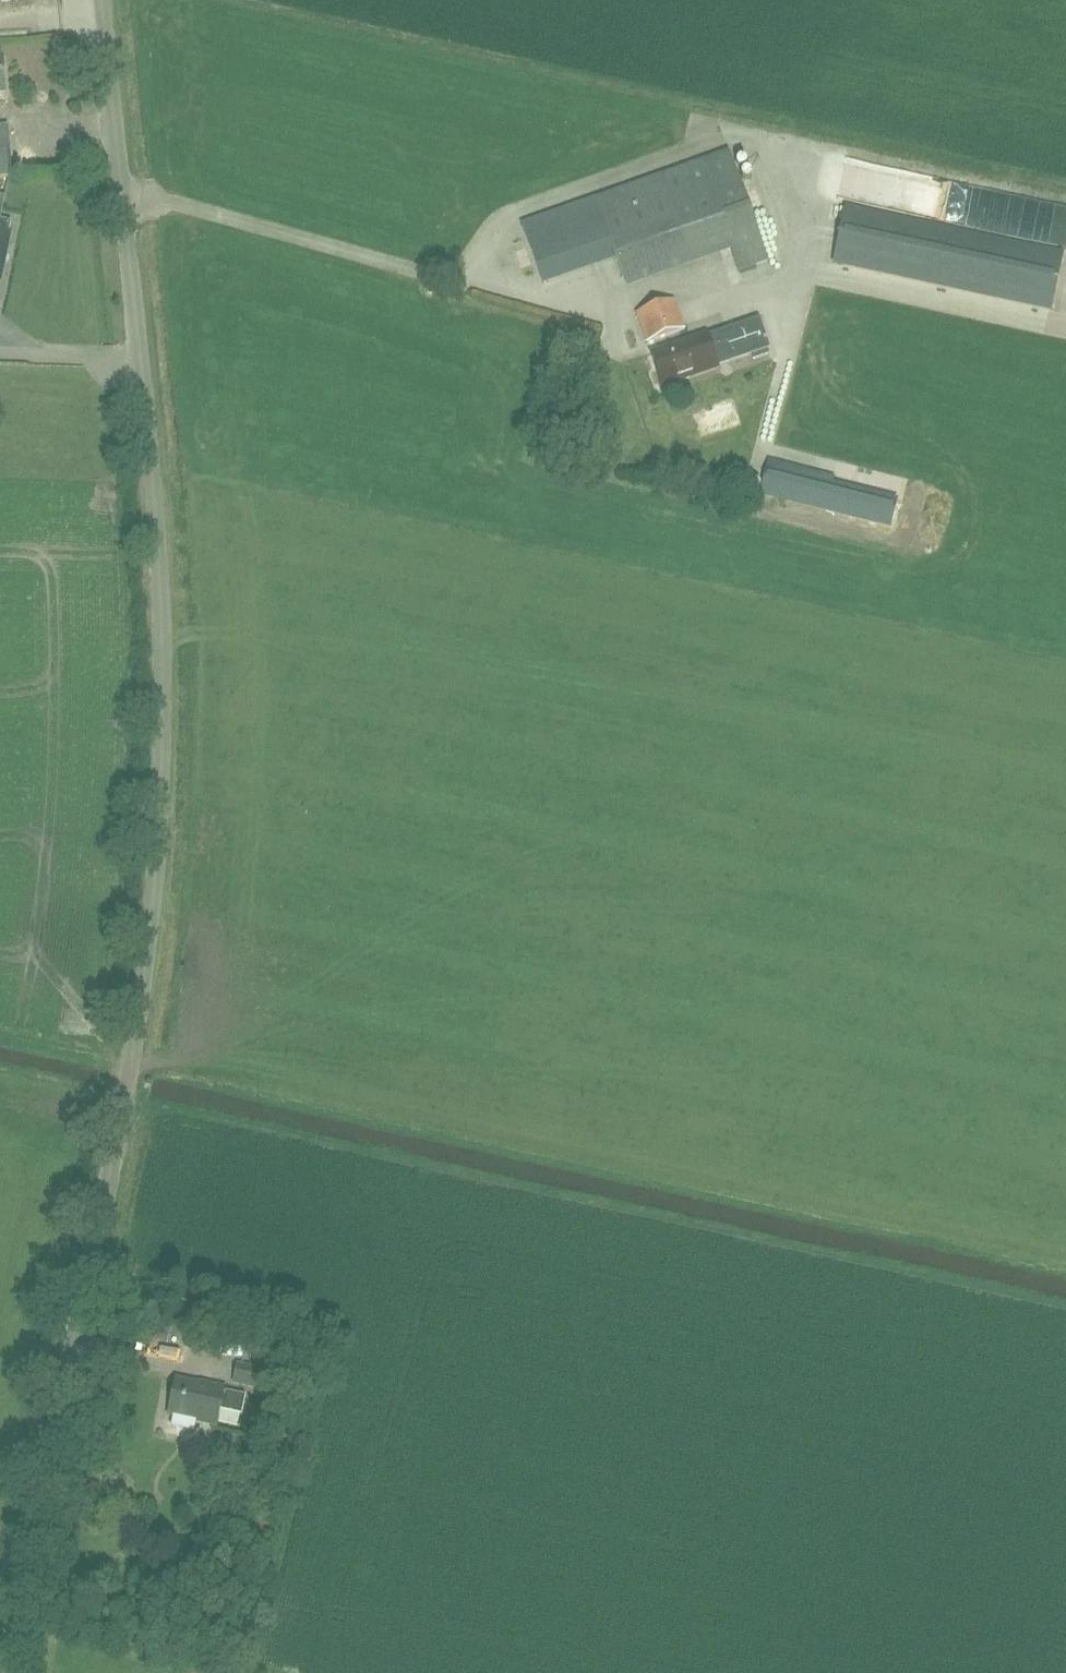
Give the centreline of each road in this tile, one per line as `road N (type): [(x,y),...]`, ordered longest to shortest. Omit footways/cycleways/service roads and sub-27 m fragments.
road 1 (unclassified): [(3,1672),(129,1063),(162,793),(151,488),(99,0)]

